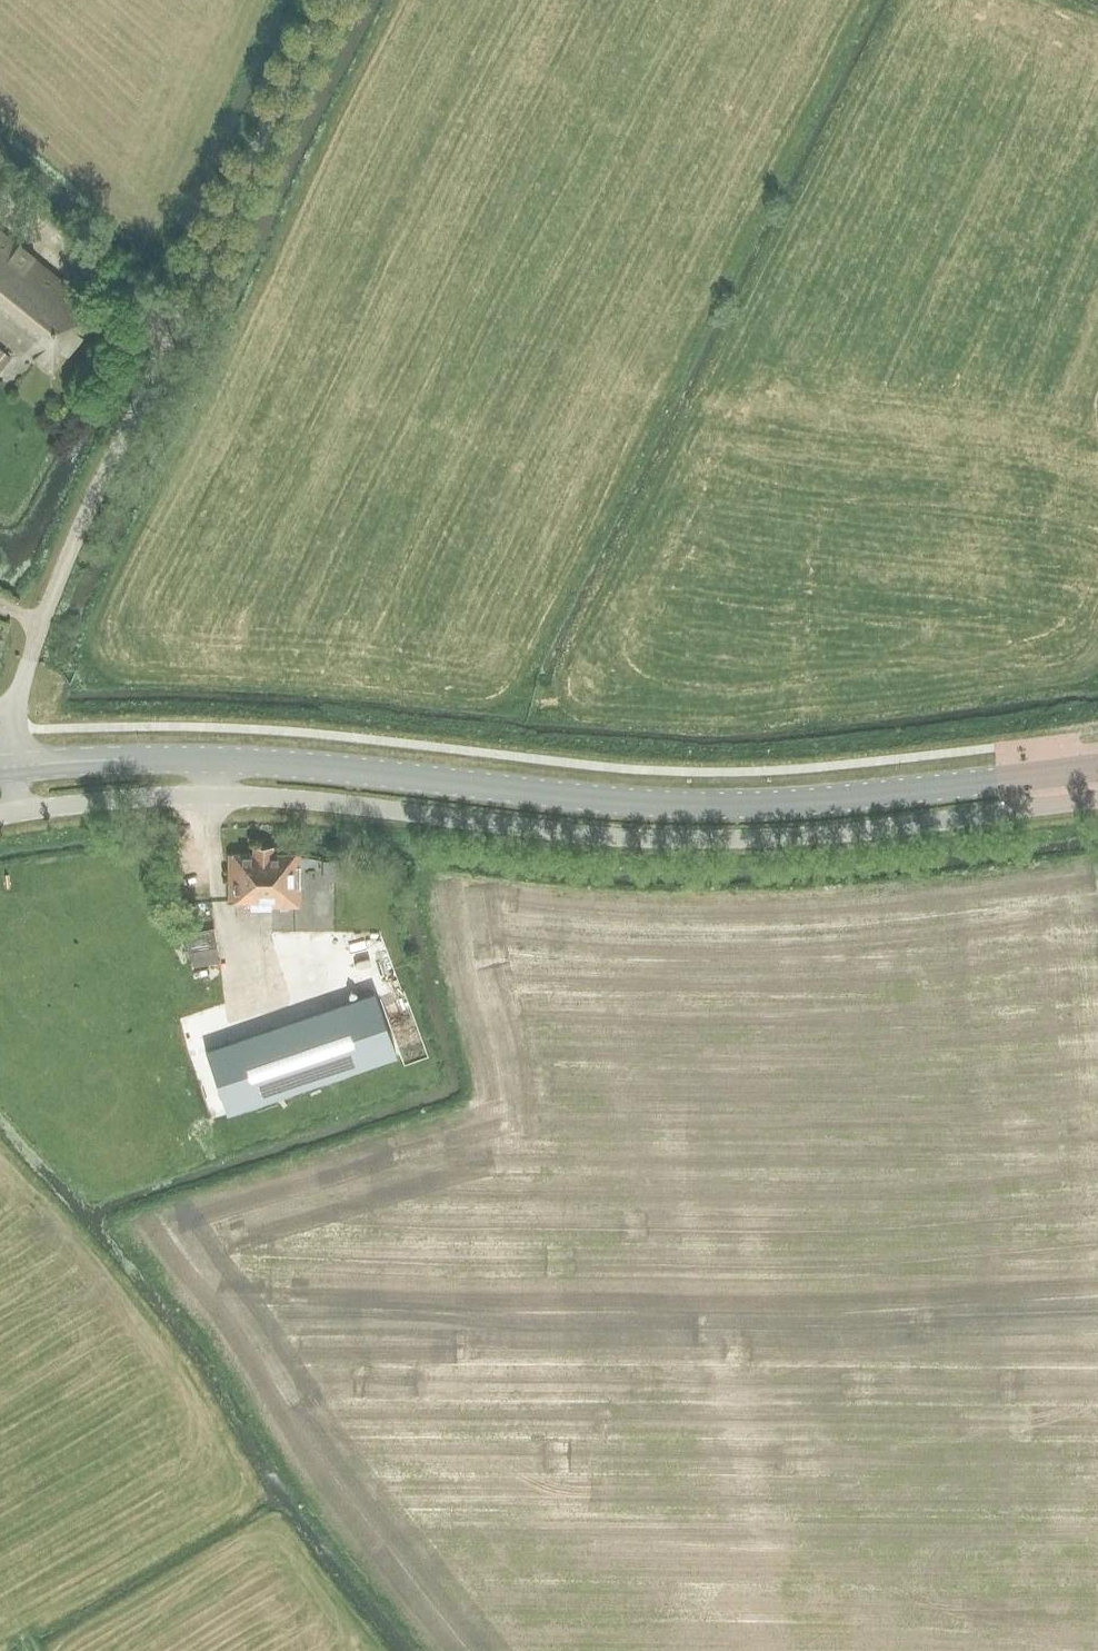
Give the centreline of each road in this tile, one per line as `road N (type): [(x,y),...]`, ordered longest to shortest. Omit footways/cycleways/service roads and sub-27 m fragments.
road 1 (unclassified): [(0,816),(214,796),(713,840),(1097,800)]
road 2 (primary): [(0,768),(213,760),(708,805),(822,801),(1097,768)]

